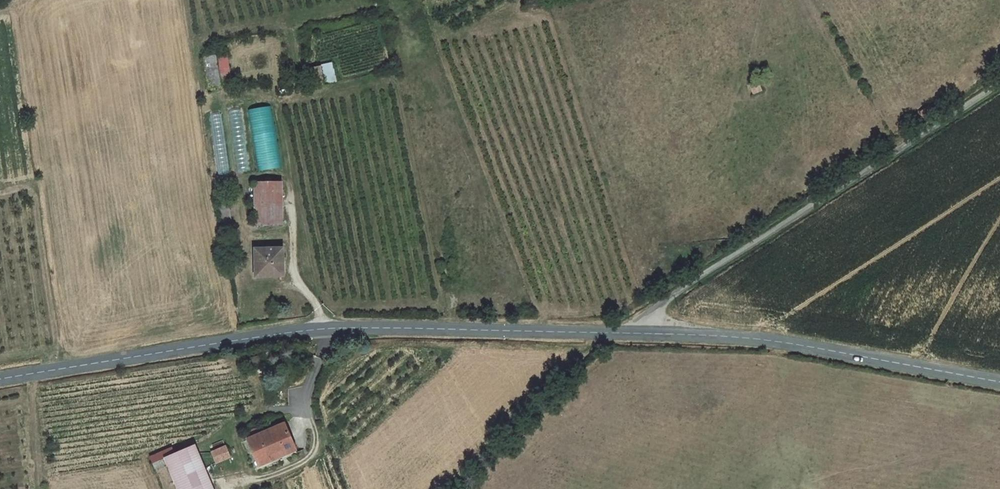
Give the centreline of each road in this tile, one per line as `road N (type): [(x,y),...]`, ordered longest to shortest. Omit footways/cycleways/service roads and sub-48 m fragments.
road 1 (tertiary): [(0,383),(324,331),(619,334)]
road 2 (unclassified): [(999,82),(619,334)]
road 3 (tertiary): [(619,334),(806,348),(999,385)]
road 4 (track): [(619,334),(452,488)]

